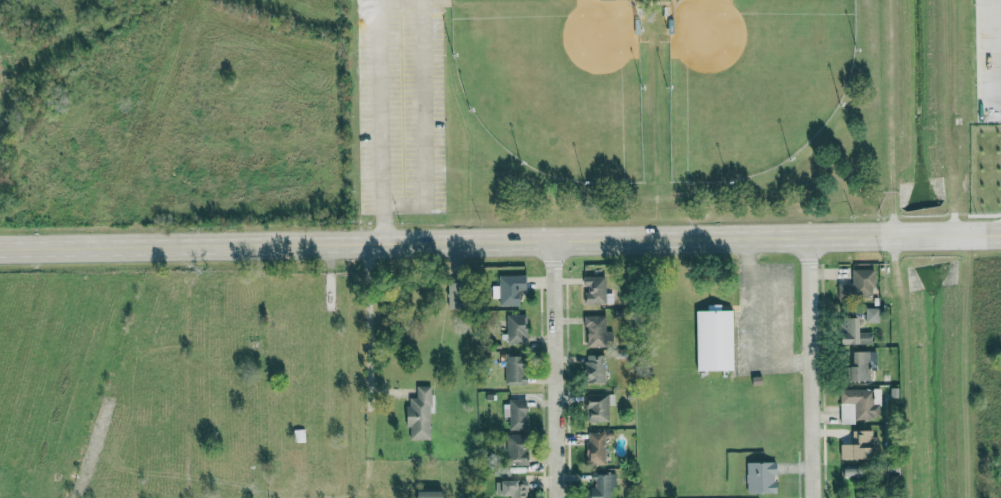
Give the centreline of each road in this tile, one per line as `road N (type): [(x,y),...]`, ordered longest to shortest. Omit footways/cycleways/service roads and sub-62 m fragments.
road 1 (secondary): [(0,250),(1000,235)]
road 2 (residential): [(814,497),(810,237)]
road 3 (residential): [(557,497),(551,240)]

